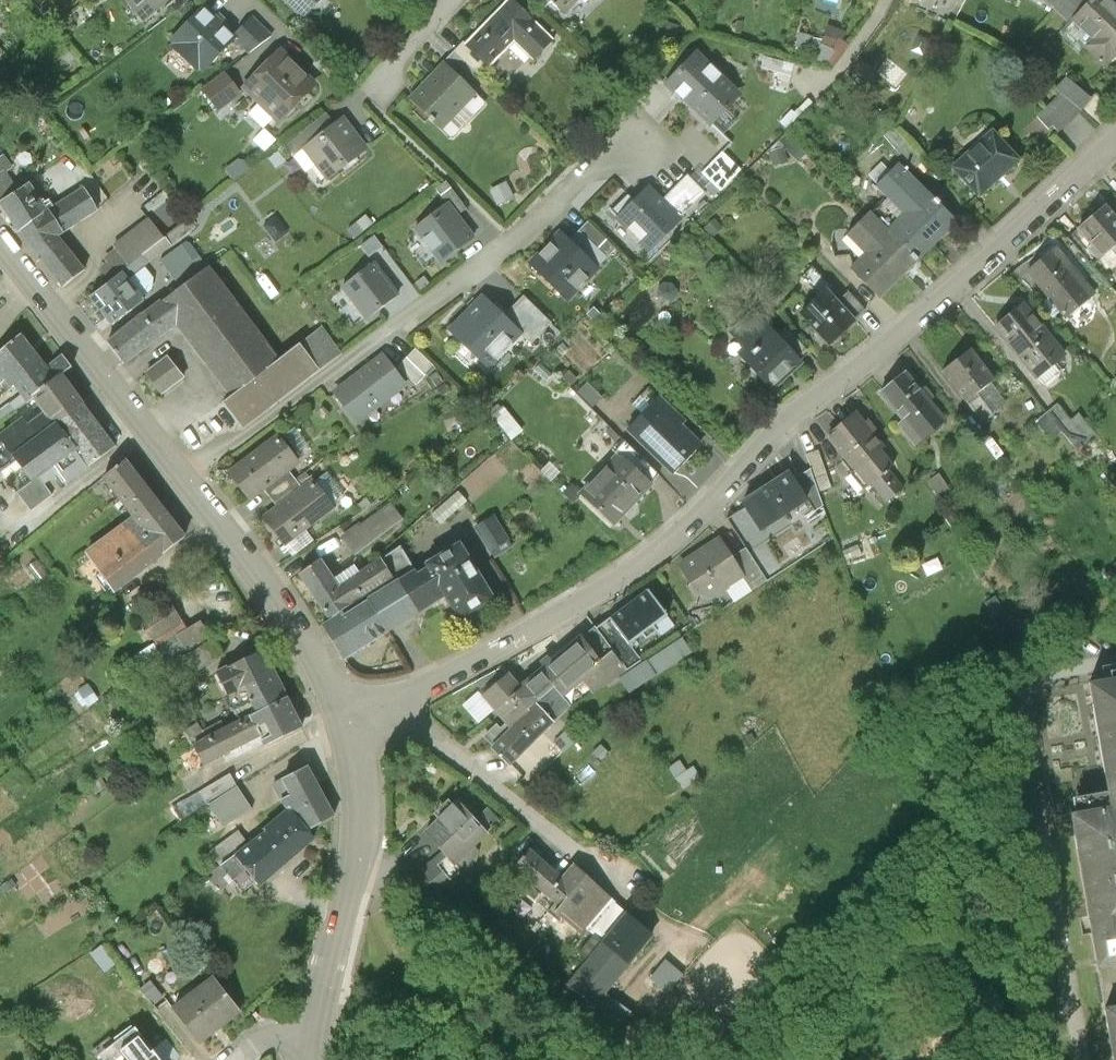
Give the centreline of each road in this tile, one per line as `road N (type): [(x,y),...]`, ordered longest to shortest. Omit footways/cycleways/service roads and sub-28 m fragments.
road 1 (residential): [(1115,139),(702,518),(425,698),(344,723)]
road 2 (residential): [(186,480),(518,246),(591,176),(656,156)]
road 3 (secondary): [(316,1034),(352,863),(344,723)]
road 4 (secondary): [(0,243),(186,480)]
road 5 (secondary): [(186,480),(289,617),(344,723)]

